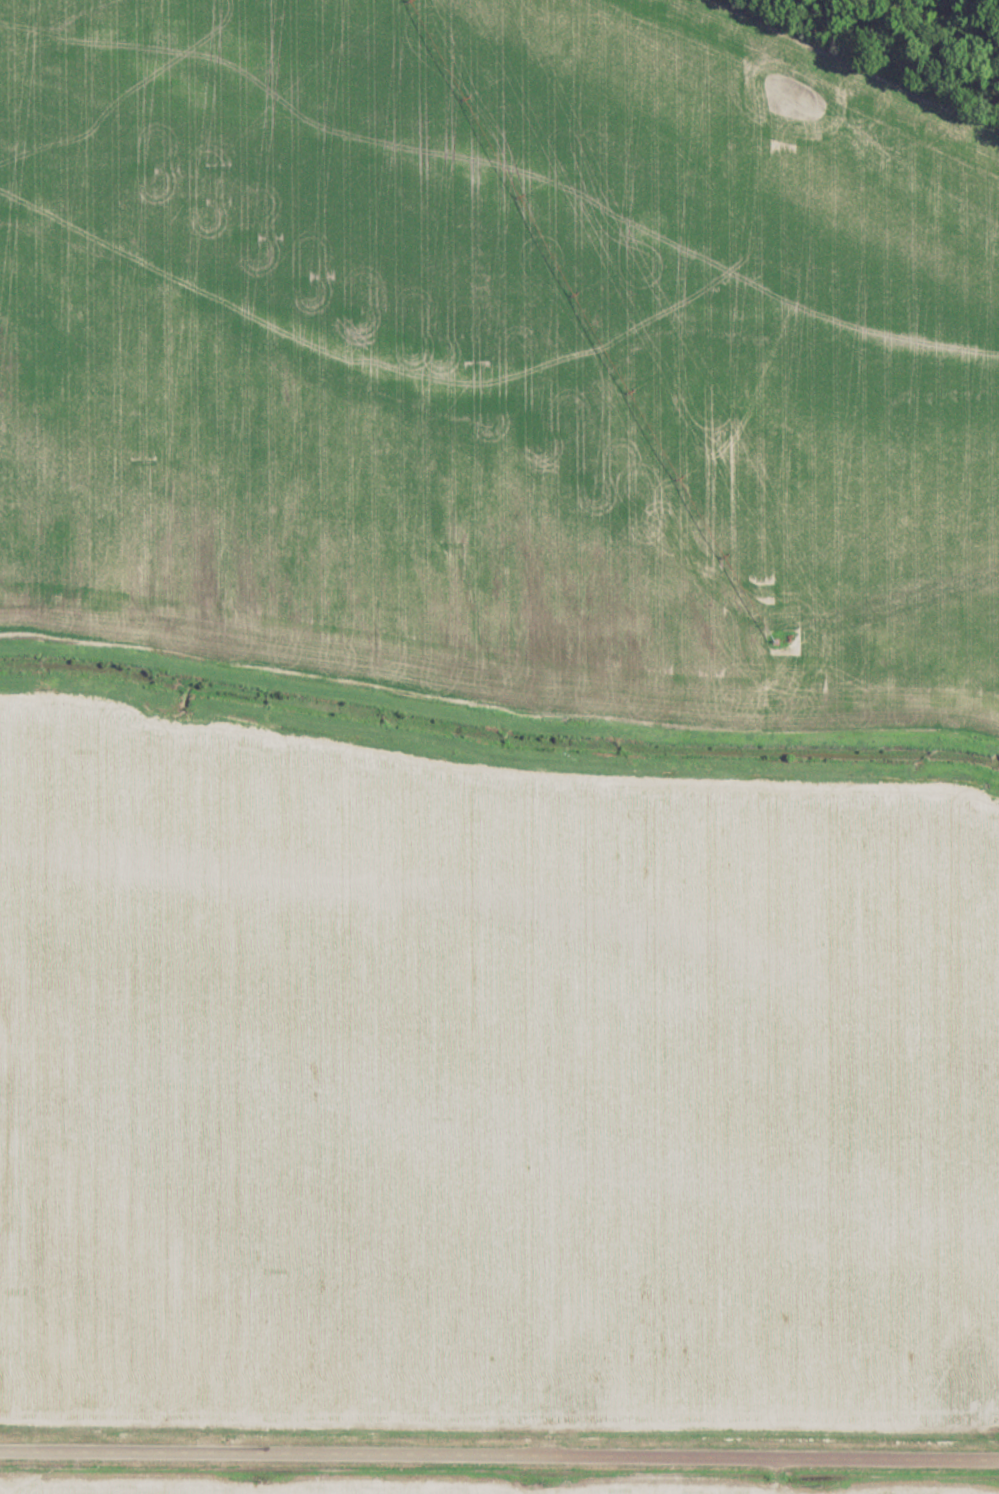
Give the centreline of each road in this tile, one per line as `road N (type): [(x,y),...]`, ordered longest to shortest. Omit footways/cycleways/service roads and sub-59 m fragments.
road 1 (residential): [(998,1462),(0,1452)]

